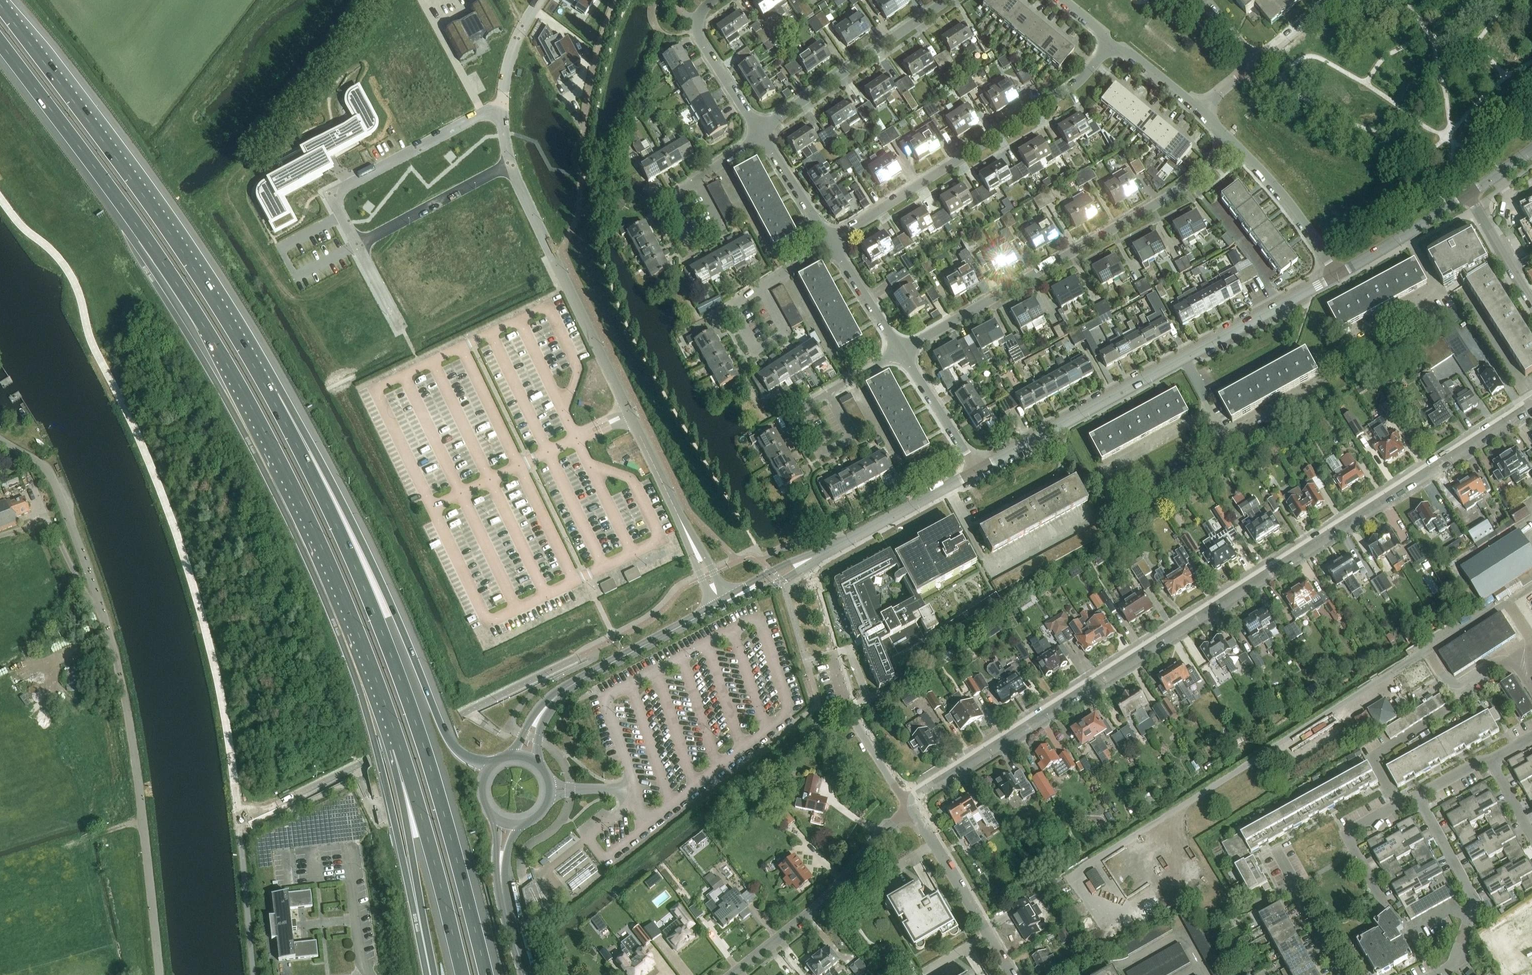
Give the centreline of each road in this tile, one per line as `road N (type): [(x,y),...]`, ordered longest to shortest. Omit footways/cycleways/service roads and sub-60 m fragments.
road 1 (motorway): [(0,44),(124,207),(228,364),(341,590),(401,749)]
road 2 (residential): [(918,793),(1531,404)]
road 3 (motorway): [(486,974),(392,660),(268,390)]
road 4 (unclassified): [(159,974),(133,750),(110,638),(53,479),(0,439)]
road 5 (motorway): [(268,390),(137,187),(0,5)]
road 6 (motorway): [(491,766),(453,751),(347,514),(299,424),(268,390)]
road 7 (residential): [(694,549),(507,164)]
road 8 (tertiary): [(1337,275),(977,471)]
road 9 (residential): [(903,354),(1183,188),(1231,143)]
road 10 (residential): [(831,245),(1078,85),(1112,42)]
road 11 (residential): [(502,104),(330,193),(356,245)]
road 12 (residential): [(733,974),(827,902),(910,806)]
road 13 (motorway): [(401,749),(463,974)]
road 14 (residential): [(761,131),(949,0)]
road 15 (motorway): [(401,749),(434,974)]
road 16 (residential): [(1435,974),(1457,963),(1477,903),(1419,798)]
road 17 (residential): [(1013,974),(910,806)]
road 18 (residential): [(507,164),(356,245)]
road 19 (residential): [(1337,275),(1231,143)]
road 20 (residential): [(910,806),(869,747),(833,657)]
road 21 (tertiary): [(574,684),(721,605)]
road 22 (residential): [(1384,903),(1347,834),(1419,798)]
road 23 (residential): [(761,131),(697,33),(713,0)]
road 24 (tertiary): [(1468,195),(1337,275)]
road 25 (tertiary): [(977,471),(846,543)]
road 26 (residential): [(977,471),(903,354)]
road 27 (residential): [(1344,974),(1277,853)]
road 28 (tertiary): [(846,543),(771,572),(725,603)]
road 29 (tertiary): [(725,603),(846,543)]
road 30 (residential): [(831,245),(761,131)]
road 31 (residential): [(761,291),(785,334),(766,347),(757,353),(733,310)]
road 32 (residential): [(903,354),(831,245)]
road 33 (residential): [(1531,302),(1468,195)]
road 34 (residential): [(721,228),(691,247),(666,201),(695,182)]

